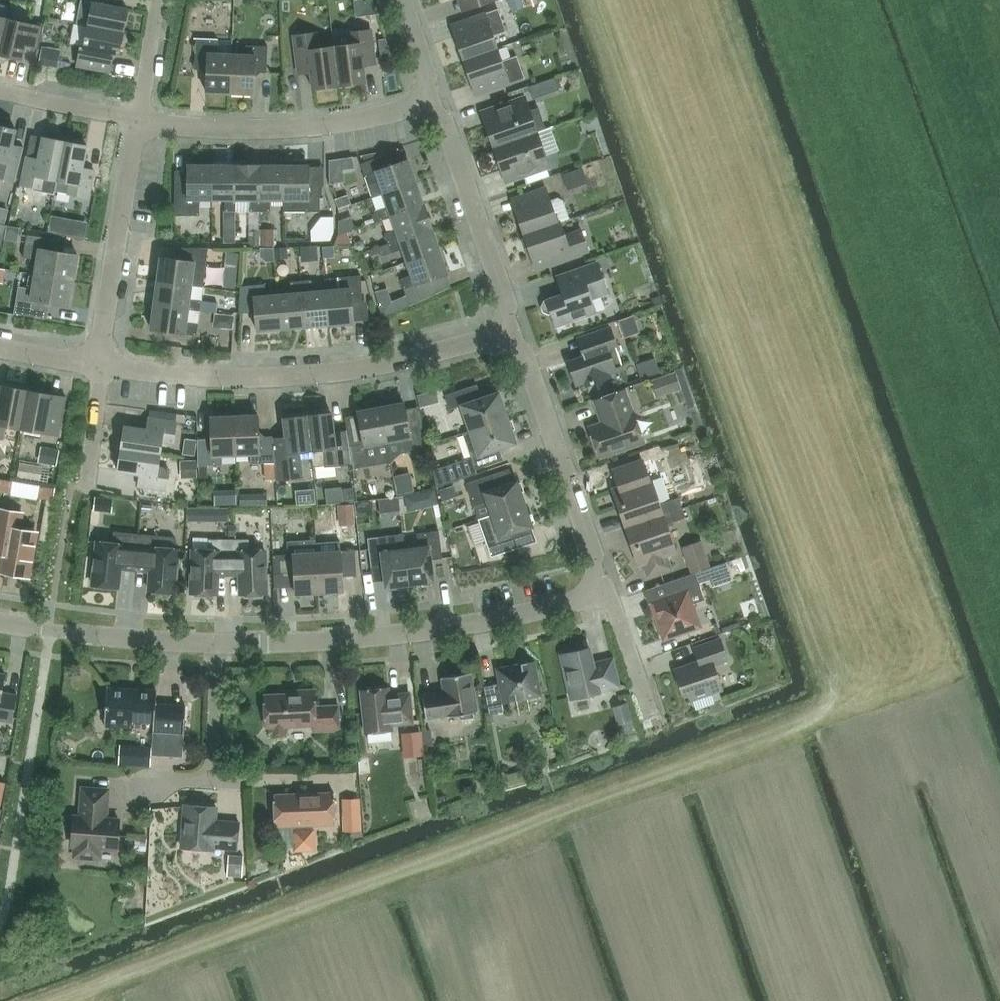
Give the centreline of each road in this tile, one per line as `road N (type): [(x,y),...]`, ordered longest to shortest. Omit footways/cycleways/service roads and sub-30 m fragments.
road 1 (residential): [(100,365),(221,378),(313,374),(512,329)]
road 2 (residential): [(218,644),(412,632),(605,594)]
road 3 (residential): [(137,121),(276,129),(433,101)]
road 4 (residential): [(605,594),(512,329)]
road 5 (residential): [(100,365),(137,121)]
road 6 (residential): [(512,329),(433,101)]
road 7 (residential): [(218,644),(0,622)]
road 8 (residential): [(0,91),(137,121)]
road 9 (residential): [(213,781),(218,644)]
road 10 (residential): [(652,717),(605,594)]
road 11 (residential): [(86,494),(100,365)]
road 12 (residential): [(137,121),(156,0)]

